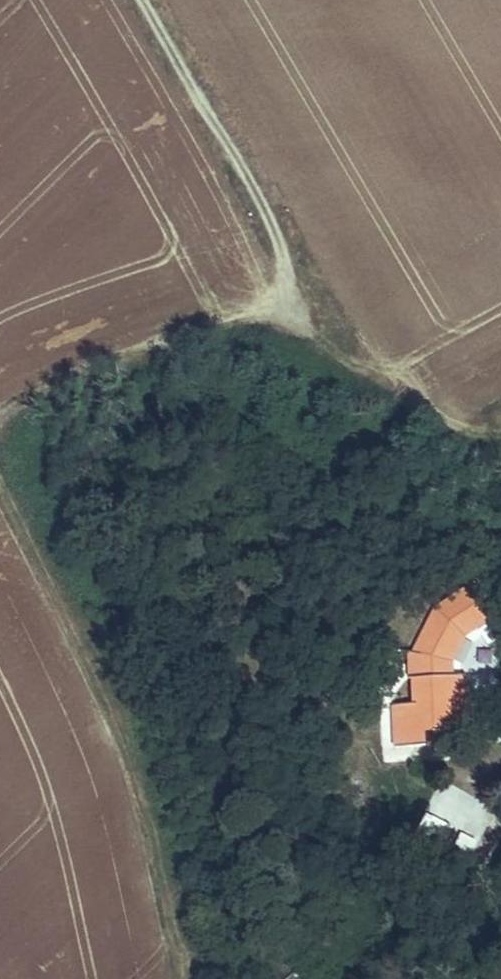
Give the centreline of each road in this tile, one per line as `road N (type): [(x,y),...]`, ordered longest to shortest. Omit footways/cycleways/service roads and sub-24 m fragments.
road 1 (track): [(0,474),(86,638),(155,797),(189,936),(189,978)]
road 2 (track): [(279,297),(267,310),(71,381),(0,425)]

